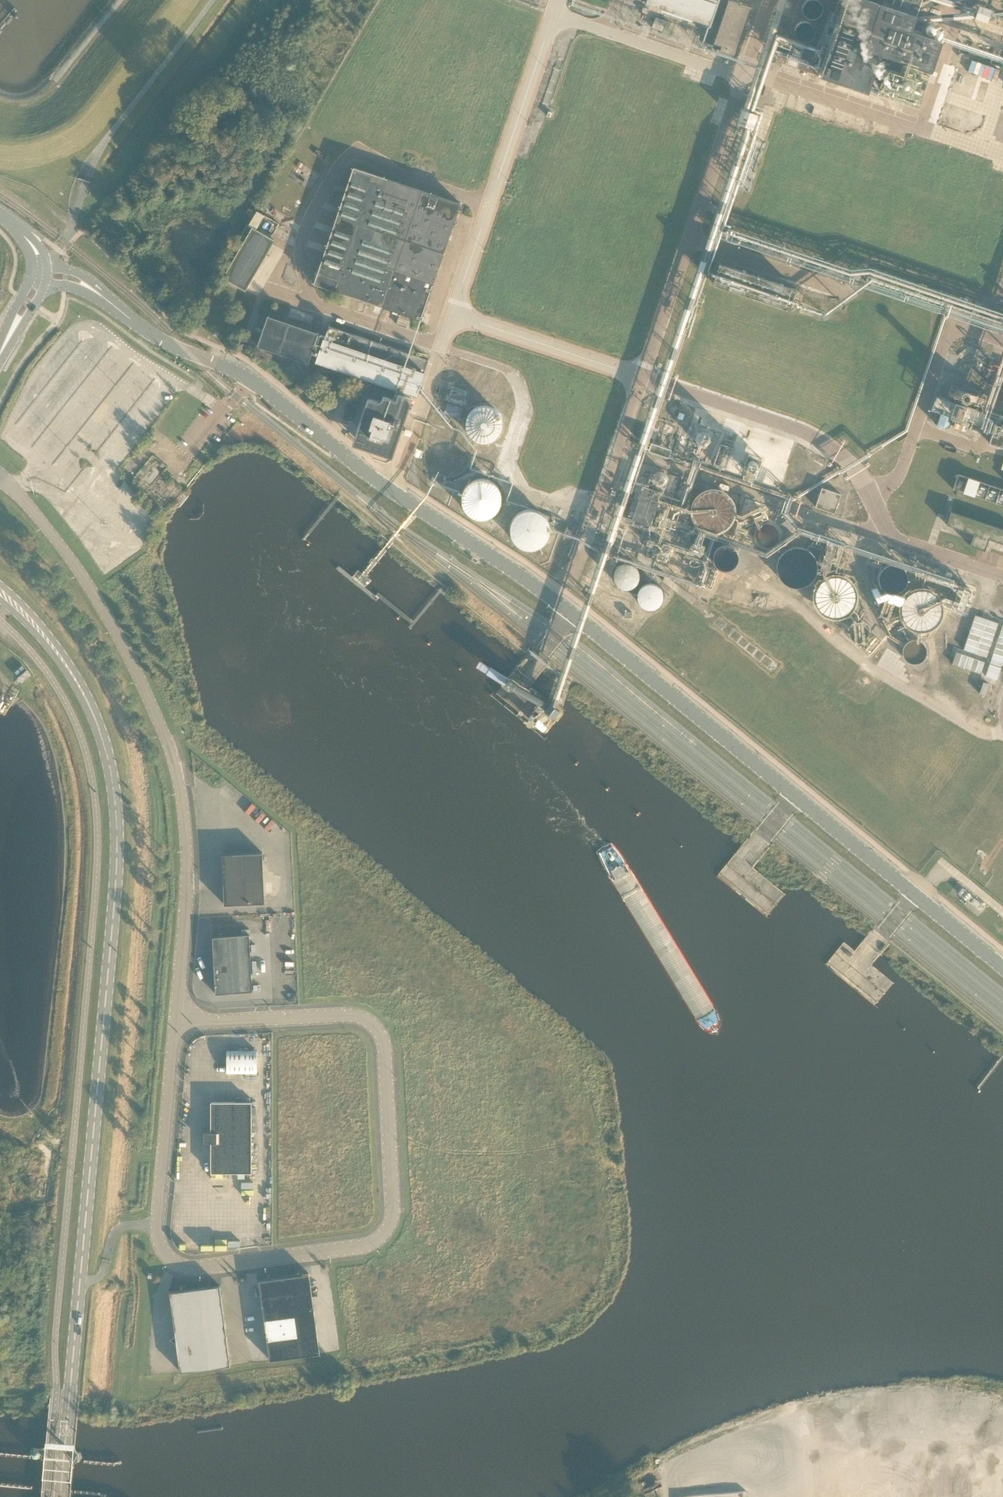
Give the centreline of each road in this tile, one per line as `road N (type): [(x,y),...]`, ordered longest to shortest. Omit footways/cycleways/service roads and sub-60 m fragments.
road 1 (tertiary): [(1002,971),(526,583),(392,493),(240,373),(162,341),(74,279),(39,276)]
road 2 (secondary): [(61,1496),(117,863),(111,772)]
road 3 (unclassified): [(176,1023),(157,1234),(170,1260),(199,1268),(365,1247),(386,1232),(384,1043),(367,1019),(343,1013)]
road 4 (unclassified): [(0,478),(89,587),(168,743),(186,853),(176,1023)]
road 5 (secondary): [(111,772),(104,734),(72,668),(0,584)]
road 6 (secondary): [(0,599),(68,677),(111,772)]
road 7 (unclassified): [(343,1013),(176,1023)]

